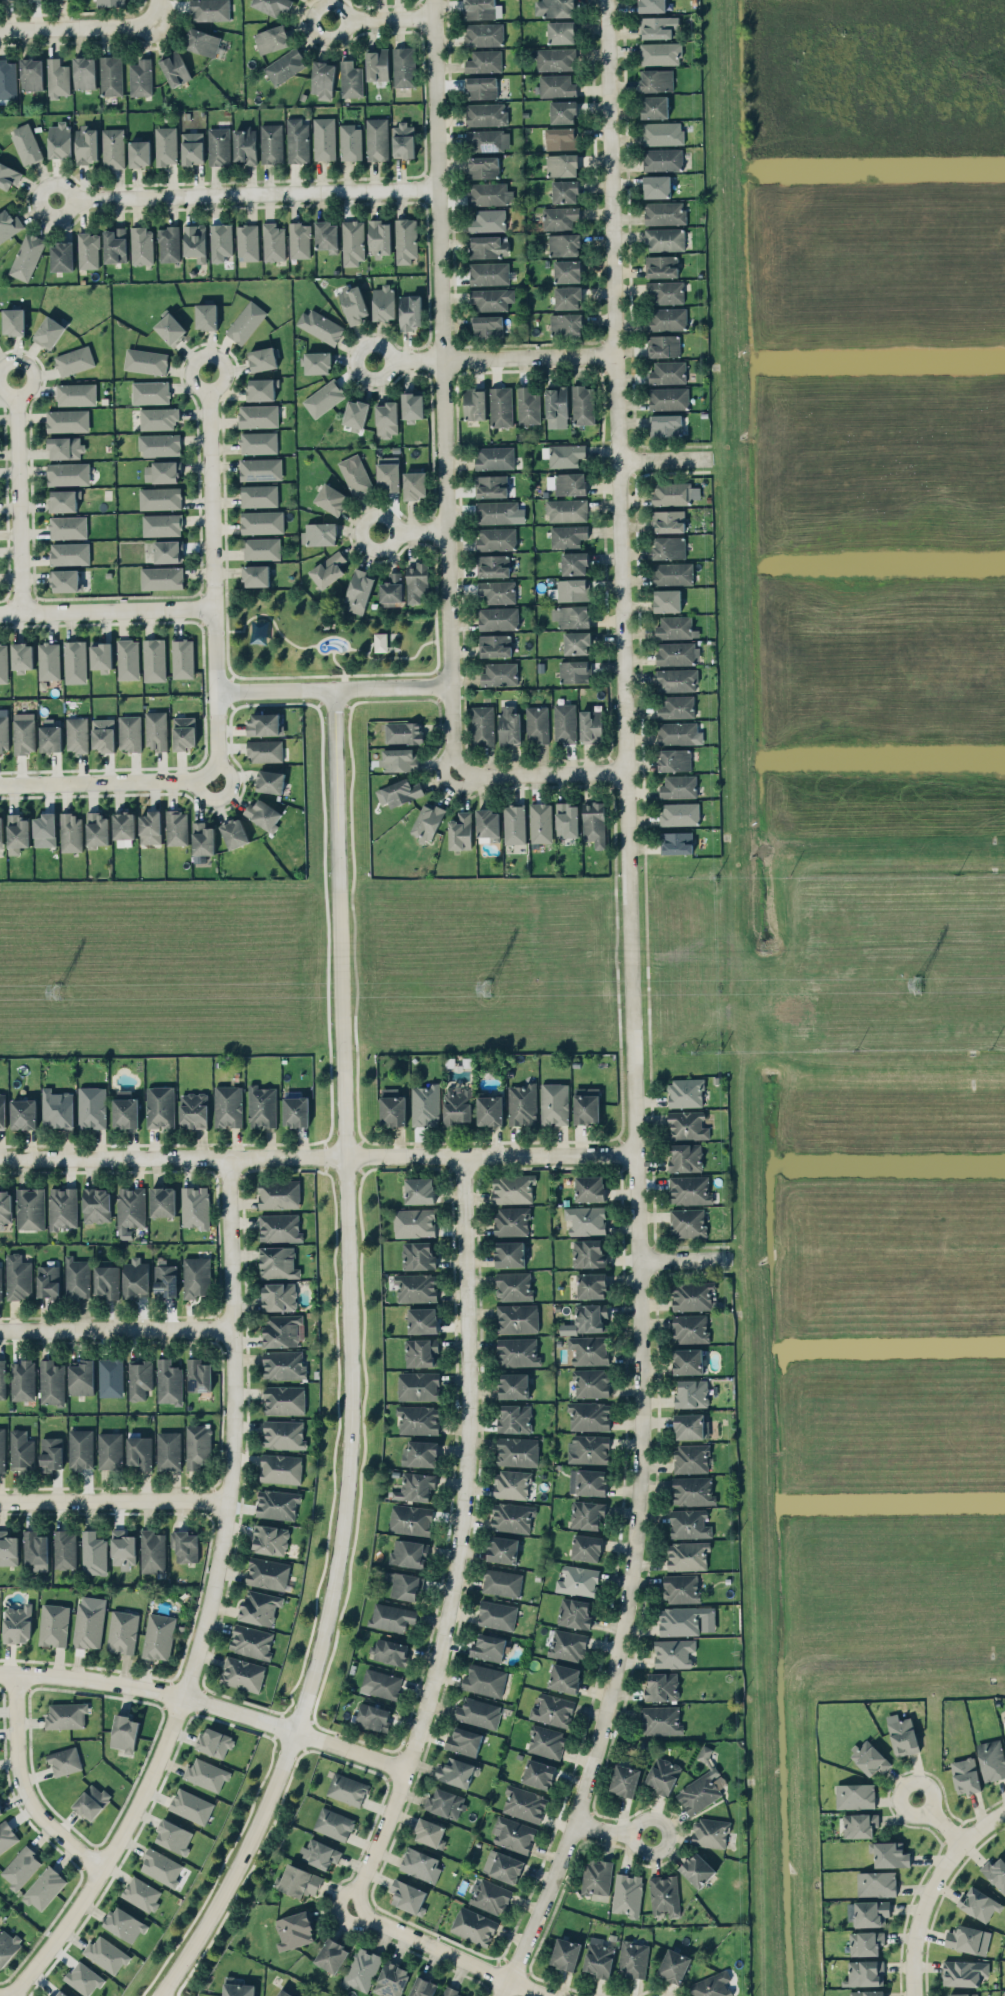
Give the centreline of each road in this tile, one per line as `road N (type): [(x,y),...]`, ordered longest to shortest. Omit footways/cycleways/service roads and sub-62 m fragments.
road 1 (residential): [(608,0),(644,1152),(645,1422),(623,1651),(577,1818),(506,1995)]
road 2 (tertiary): [(160,1995),(303,1732),(352,1490),(333,690)]
road 3 (residential): [(229,1159),(236,1451),(221,1572),(186,1697),(141,1802),(57,1939),(10,1995)]
road 4 (residential): [(435,0),(457,768)]
road 5 (residential): [(468,1157),(466,1487),(448,1669),(358,1908)]
road 6 (residential): [(0,1161),(644,1152)]
road 7 (residential): [(0,1673),(186,1697),(414,1768)]
road 8 (residential): [(209,369),(217,778)]
road 9 (residential): [(54,198),(438,190)]
road 10 (residential): [(215,690),(451,684)]
road 11 (residential): [(0,1330),(235,1331)]
road 12 (residential): [(16,377),(20,611)]
road 13 (residential): [(0,1502),(231,1500)]
road 14 (residential): [(104,1867),(48,1822),(29,1795),(20,1674)]
road 15 (residential): [(358,1908),(564,1995)]
road 16 (residential): [(217,778),(0,784)]
road 17 (residential): [(1004,1813),(963,1843),(935,1879),(919,1916),(912,1995)]
road 18 (residential): [(0,612),(214,606)]
road 19 (residential): [(445,356),(620,354)]
road 20 (residential): [(457,768),(626,765)]
road 21 (residential): [(0,27),(158,24)]

